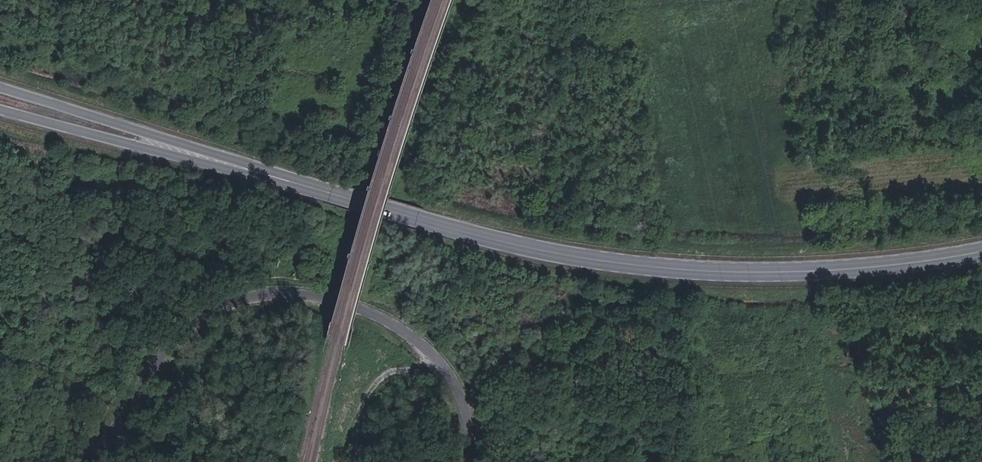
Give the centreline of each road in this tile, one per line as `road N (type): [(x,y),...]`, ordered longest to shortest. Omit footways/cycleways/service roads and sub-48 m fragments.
road 1 (secondary): [(314,188),(521,246),(656,268),(857,269),(981,252)]
road 2 (residential): [(94,461),(185,325),(269,289),(329,296),(404,329),(447,368),(471,428),(472,461)]
road 3 (secondary): [(314,188),(0,89)]
road 4 (secondary): [(0,106),(314,188)]

